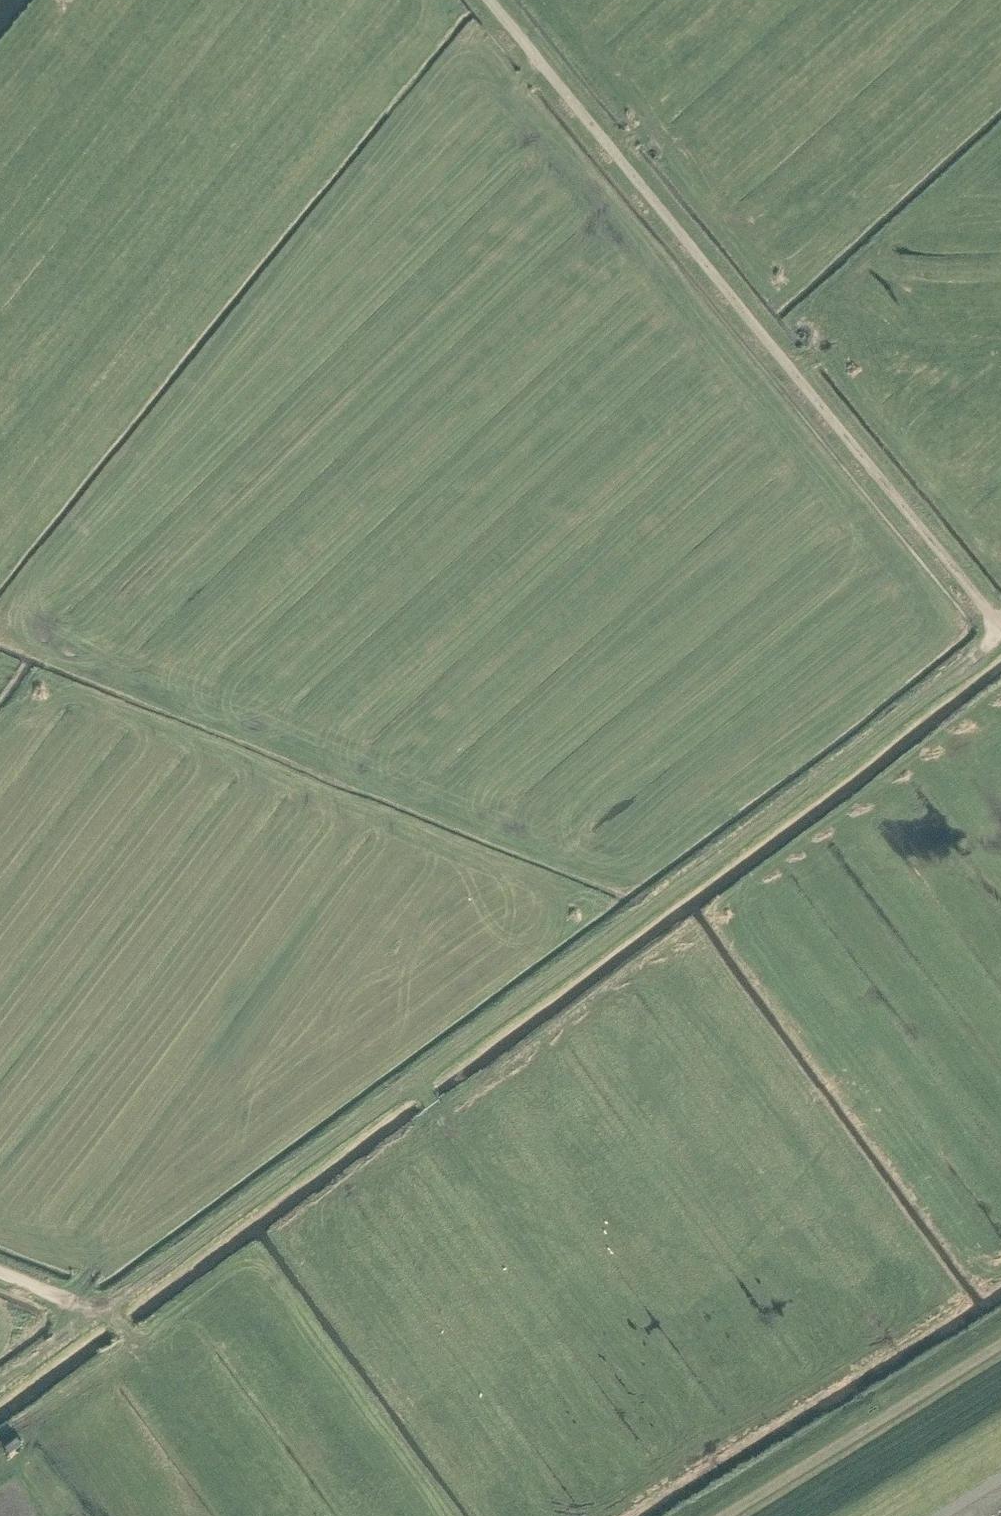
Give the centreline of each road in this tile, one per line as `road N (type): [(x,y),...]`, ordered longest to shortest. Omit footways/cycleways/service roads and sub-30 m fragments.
road 1 (track): [(0,1386),(694,885),(1000,635)]
road 2 (unclassified): [(1000,625),(490,0)]

